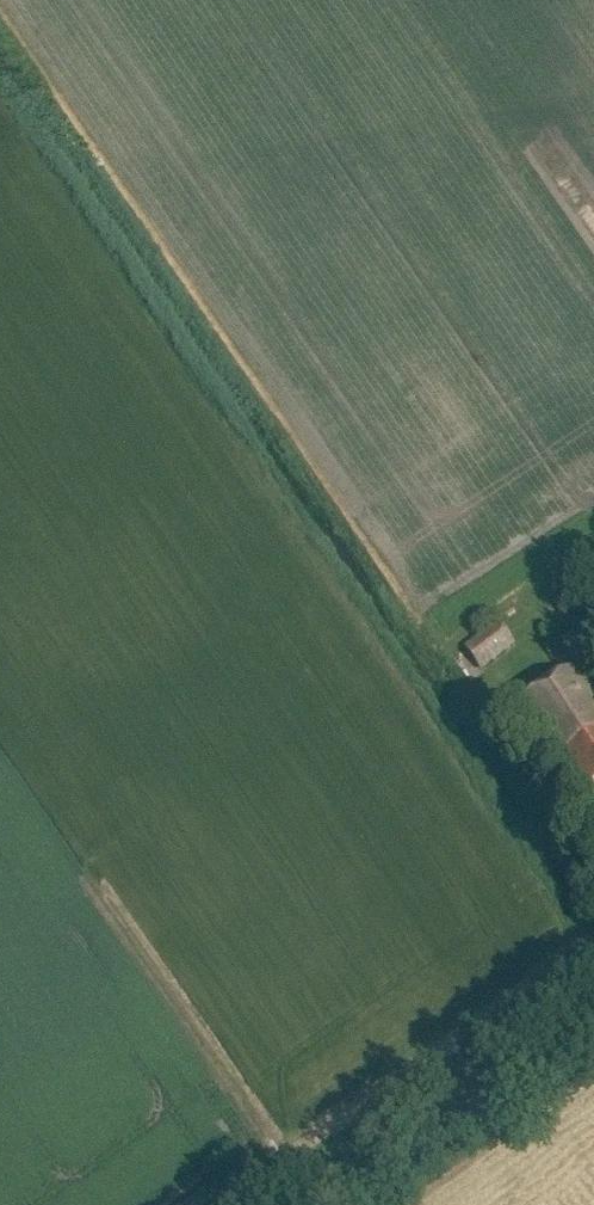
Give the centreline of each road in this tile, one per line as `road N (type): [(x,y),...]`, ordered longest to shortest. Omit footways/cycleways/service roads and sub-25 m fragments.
road 1 (unclassified): [(339,1204),(593,1029)]

